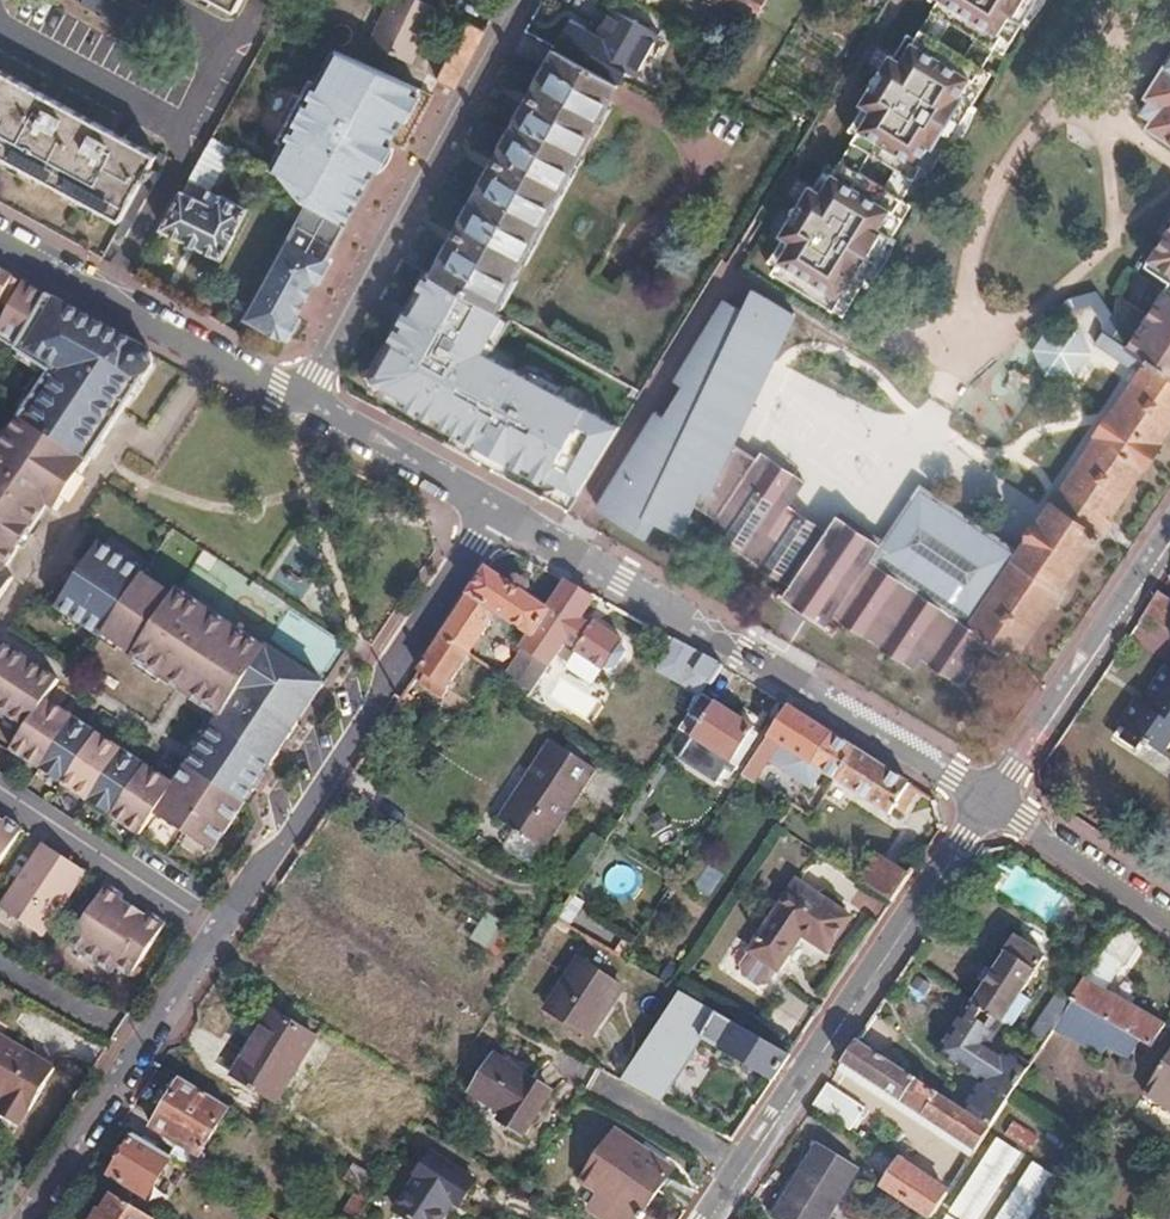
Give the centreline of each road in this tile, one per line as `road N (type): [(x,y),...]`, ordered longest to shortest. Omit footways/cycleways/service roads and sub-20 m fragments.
road 1 (residential): [(497,507),(987,804)]
road 2 (residential): [(220,932),(497,507)]
road 3 (residential): [(987,804),(707,1218)]
road 4 (residential): [(301,401),(525,0)]
road 5 (residential): [(31,1218),(220,932)]
road 6 (residential): [(0,241),(301,401)]
road 7 (residential): [(1169,537),(987,804)]
road 8 (residential): [(220,932),(0,782)]
road 9 (residential): [(301,401),(497,507)]
road 10 (residential): [(987,804),(1169,923)]

